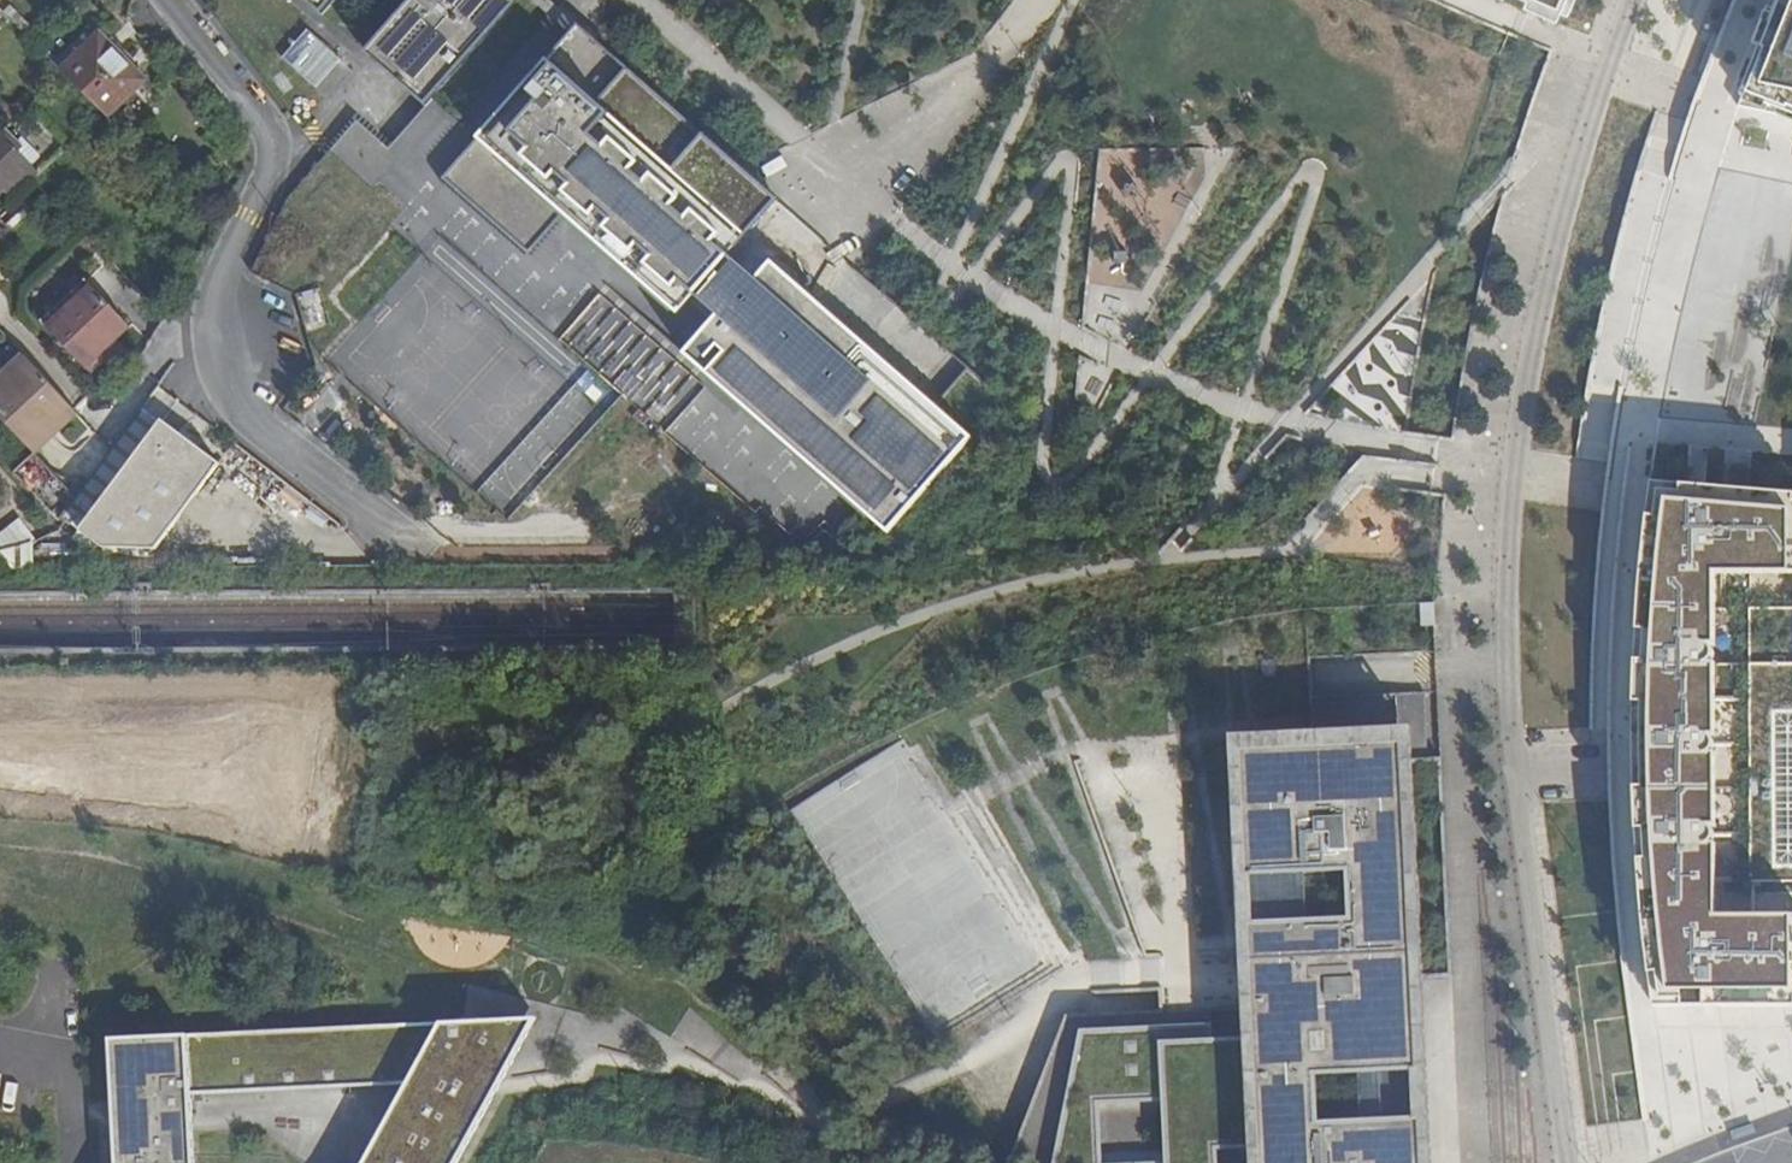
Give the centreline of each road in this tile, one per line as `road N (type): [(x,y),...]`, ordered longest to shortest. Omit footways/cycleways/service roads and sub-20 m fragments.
road 1 (residential): [(1569,1162),(1519,809),(1505,639),(1530,354),(1556,222),(1623,0)]
road 2 (residential): [(278,444),(246,410),(220,331),(220,292),(270,155),(253,105),(163,0)]
road 3 (unclassified): [(432,550),(278,444)]

